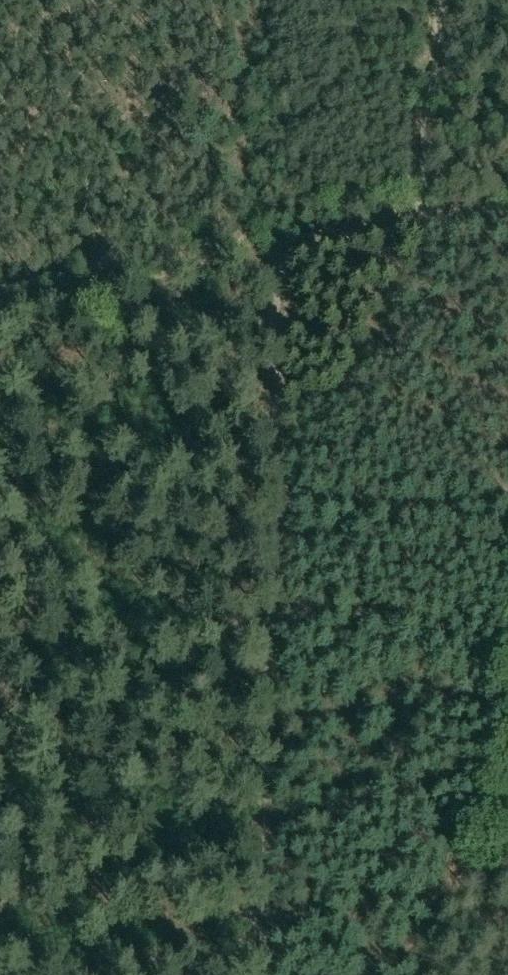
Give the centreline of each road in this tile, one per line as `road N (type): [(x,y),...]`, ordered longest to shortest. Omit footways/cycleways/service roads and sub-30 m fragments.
road 1 (track): [(440,0),(421,201),(405,222),(281,250),(275,266),(261,974)]

